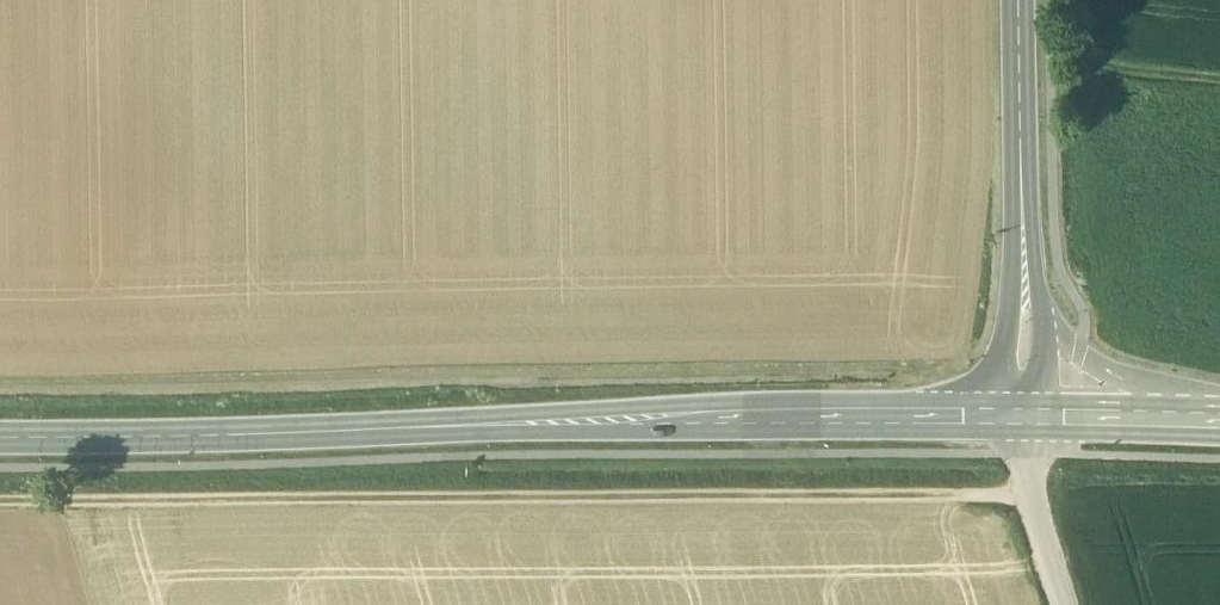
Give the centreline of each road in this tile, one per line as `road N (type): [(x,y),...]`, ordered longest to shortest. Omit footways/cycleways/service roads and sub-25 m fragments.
road 1 (track): [(0,490),(1030,496)]
road 2 (secondary): [(499,432),(1025,432)]
road 3 (secondary): [(1005,404),(692,407),(499,432)]
road 4 (secondary): [(499,432),(0,446)]
road 5 (tertiary): [(1024,182),(1005,404)]
road 6 (secondary): [(1025,432),(1219,440)]
road 7 (track): [(1088,0),(1089,50),(1125,67),(1219,78)]
road 8 (tertiary): [(1020,0),(1024,182)]
road 9 (tertiary): [(1199,406),(1136,388),(1081,360),(1045,325)]
road 10 (track): [(1025,432),(1030,496),(1064,604)]
road 11 (secondary): [(1199,406),(1038,404)]
road 12 (tertiary): [(1045,325),(1024,182)]

